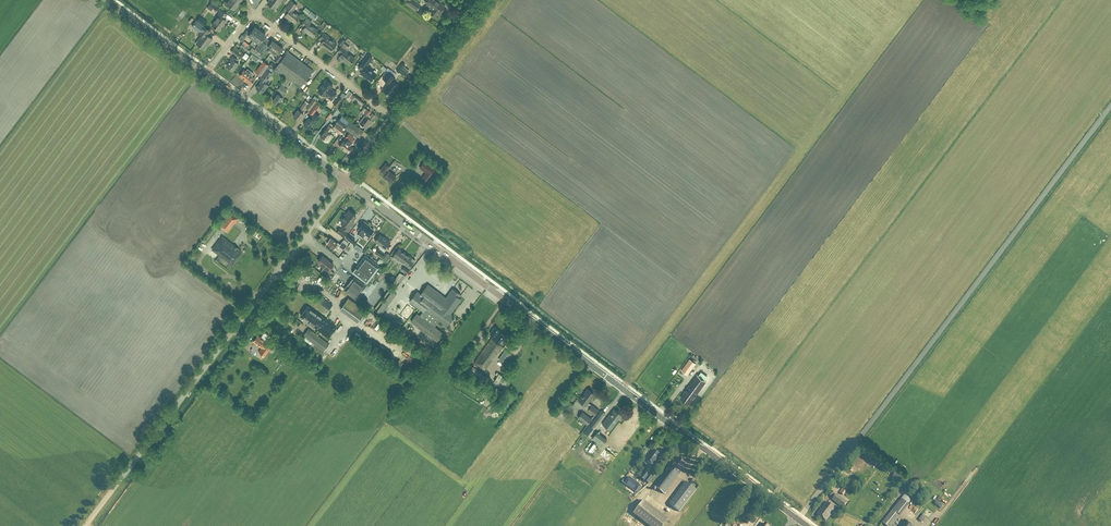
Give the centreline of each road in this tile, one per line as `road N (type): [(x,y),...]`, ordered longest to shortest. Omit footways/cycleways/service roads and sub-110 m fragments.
road 1 (tertiary): [(798,521),(347,180)]
road 2 (unclassified): [(798,521),(1110,105)]
road 3 (tertiary): [(85,525),(347,180)]
road 4 (residential): [(205,74),(252,12),(394,118)]
road 5 (tertiary): [(347,180),(205,74)]
road 6 (tertiary): [(394,118),(482,0)]
road 7 (tertiary): [(205,74),(106,0)]

